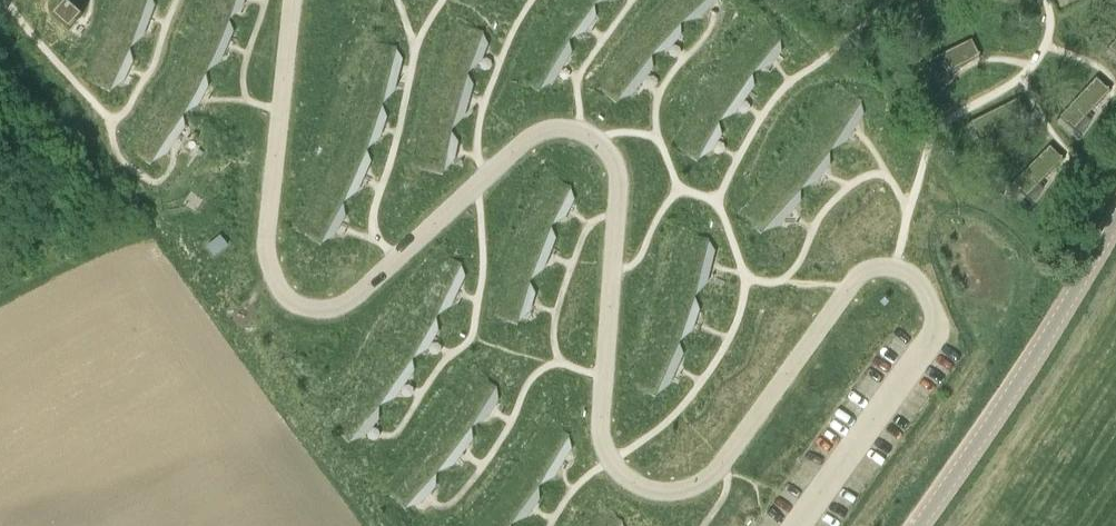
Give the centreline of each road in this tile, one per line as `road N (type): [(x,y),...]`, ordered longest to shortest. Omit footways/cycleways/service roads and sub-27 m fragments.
road 1 (tertiary): [(917,525),(1115,219)]

